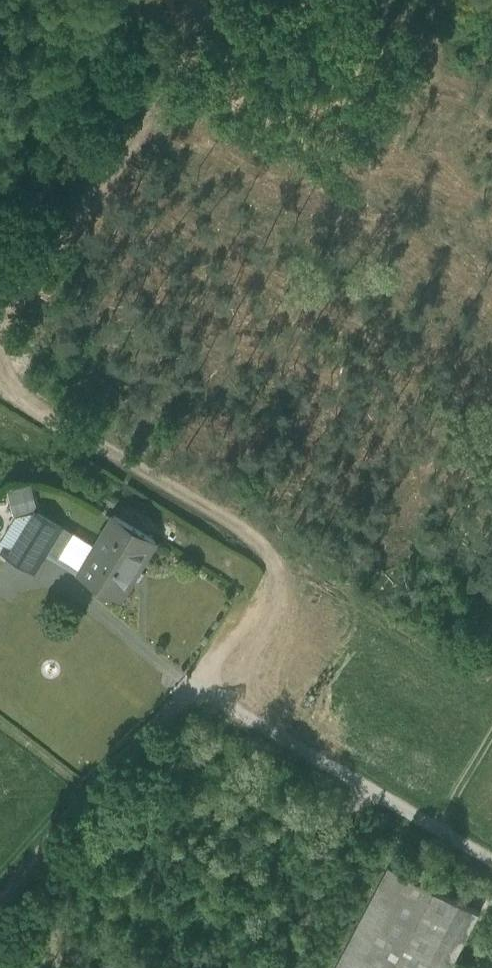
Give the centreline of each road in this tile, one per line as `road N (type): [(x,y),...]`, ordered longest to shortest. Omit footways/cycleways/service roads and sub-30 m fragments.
road 1 (track): [(0,375),(255,528),(276,555),(265,590),(197,673)]
road 2 (track): [(223,0),(0,309)]
road 3 (residential): [(197,673),(491,847)]
road 4 (track): [(0,886),(197,673)]

